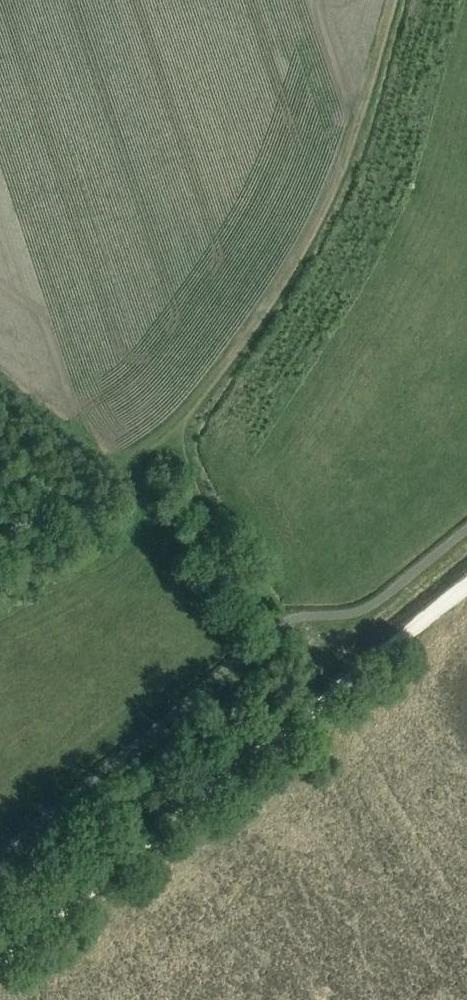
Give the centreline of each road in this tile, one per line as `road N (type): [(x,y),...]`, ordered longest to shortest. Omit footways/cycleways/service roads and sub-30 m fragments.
road 1 (track): [(0,967),(466,586)]
road 2 (track): [(395,0),(348,176),(170,455)]
road 3 (track): [(170,455),(273,633)]
road 4 (track): [(0,416),(79,460),(156,467),(170,455)]

